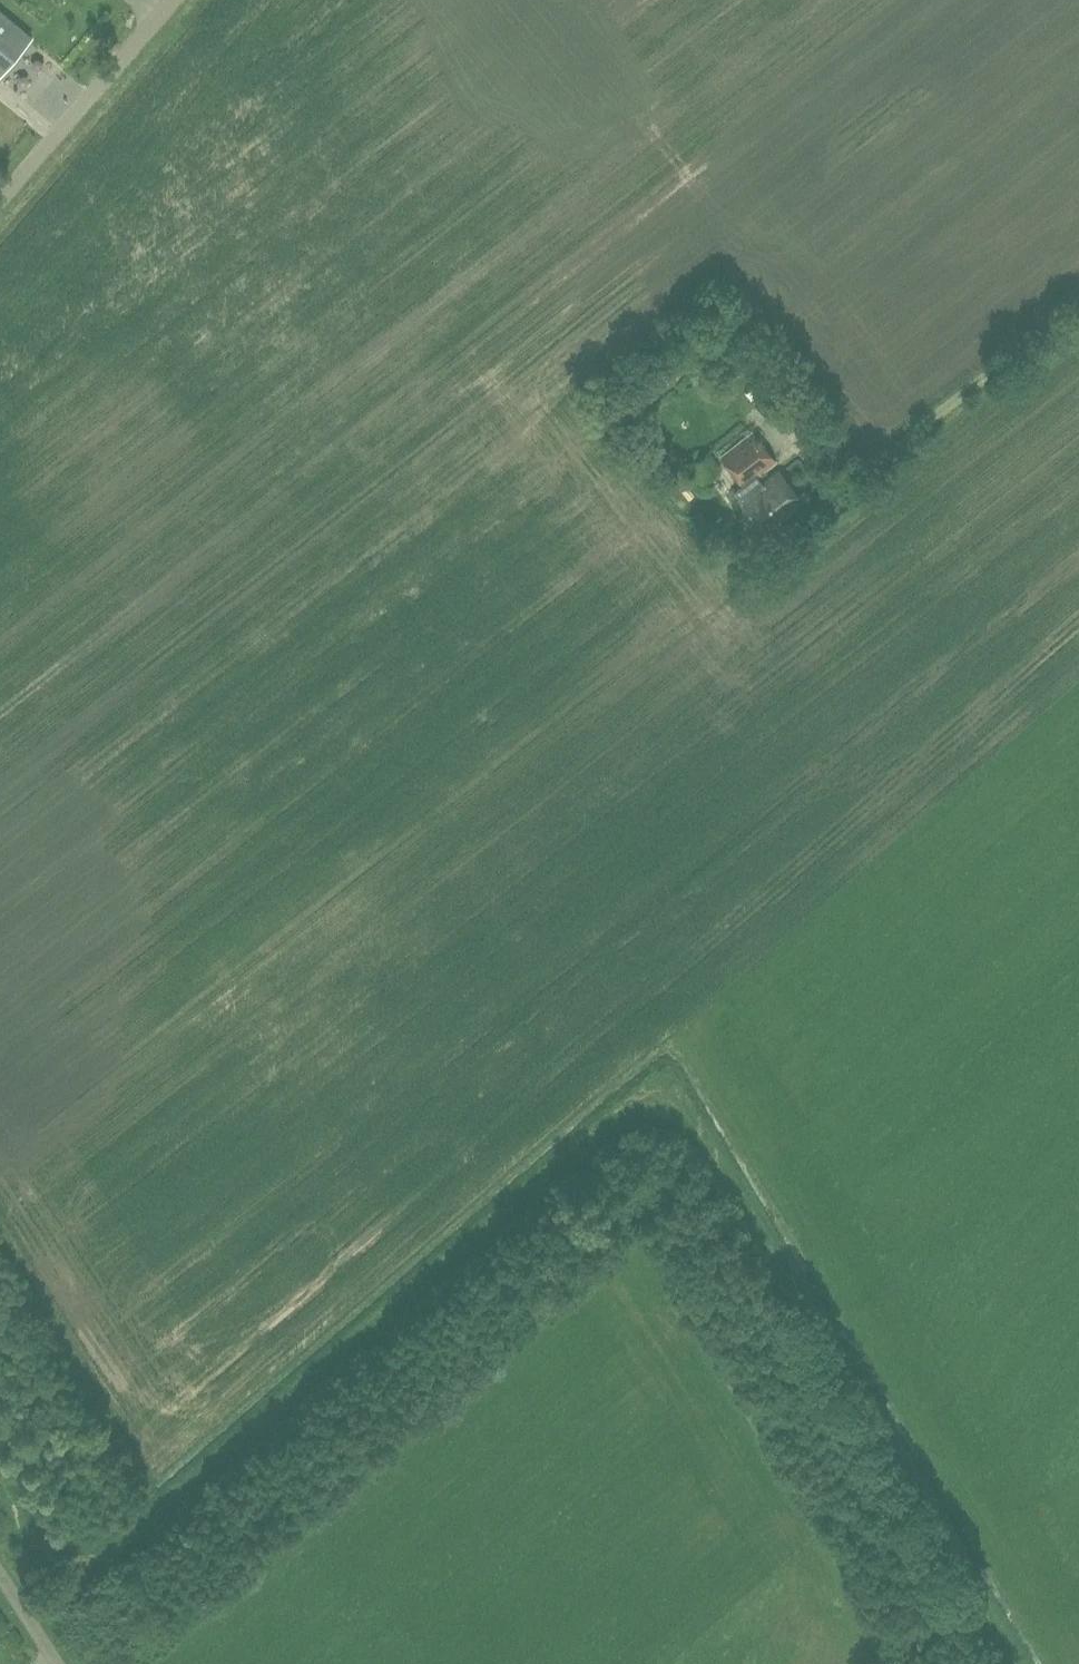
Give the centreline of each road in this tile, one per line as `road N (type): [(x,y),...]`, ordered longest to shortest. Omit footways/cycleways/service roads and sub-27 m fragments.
road 1 (unclassified): [(0,200),(175,0)]

